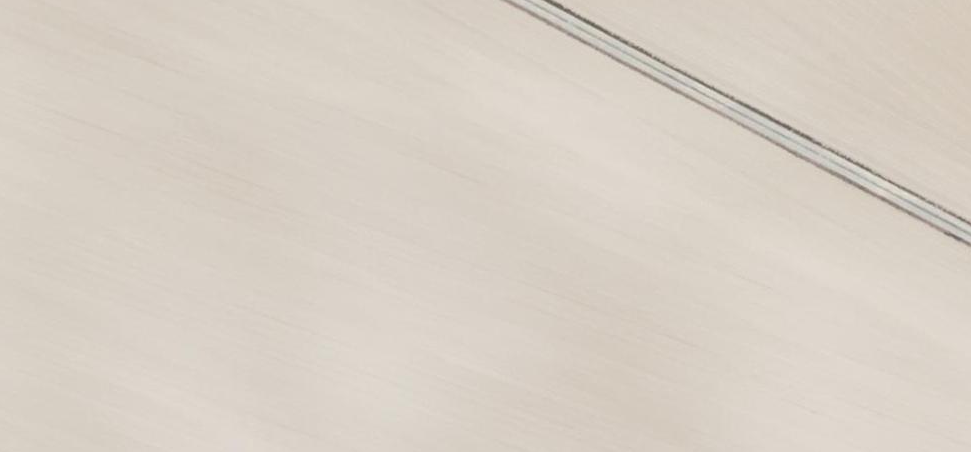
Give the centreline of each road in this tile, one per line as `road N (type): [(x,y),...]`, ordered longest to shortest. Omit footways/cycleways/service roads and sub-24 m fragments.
road 1 (track): [(970,235),(532,0)]

